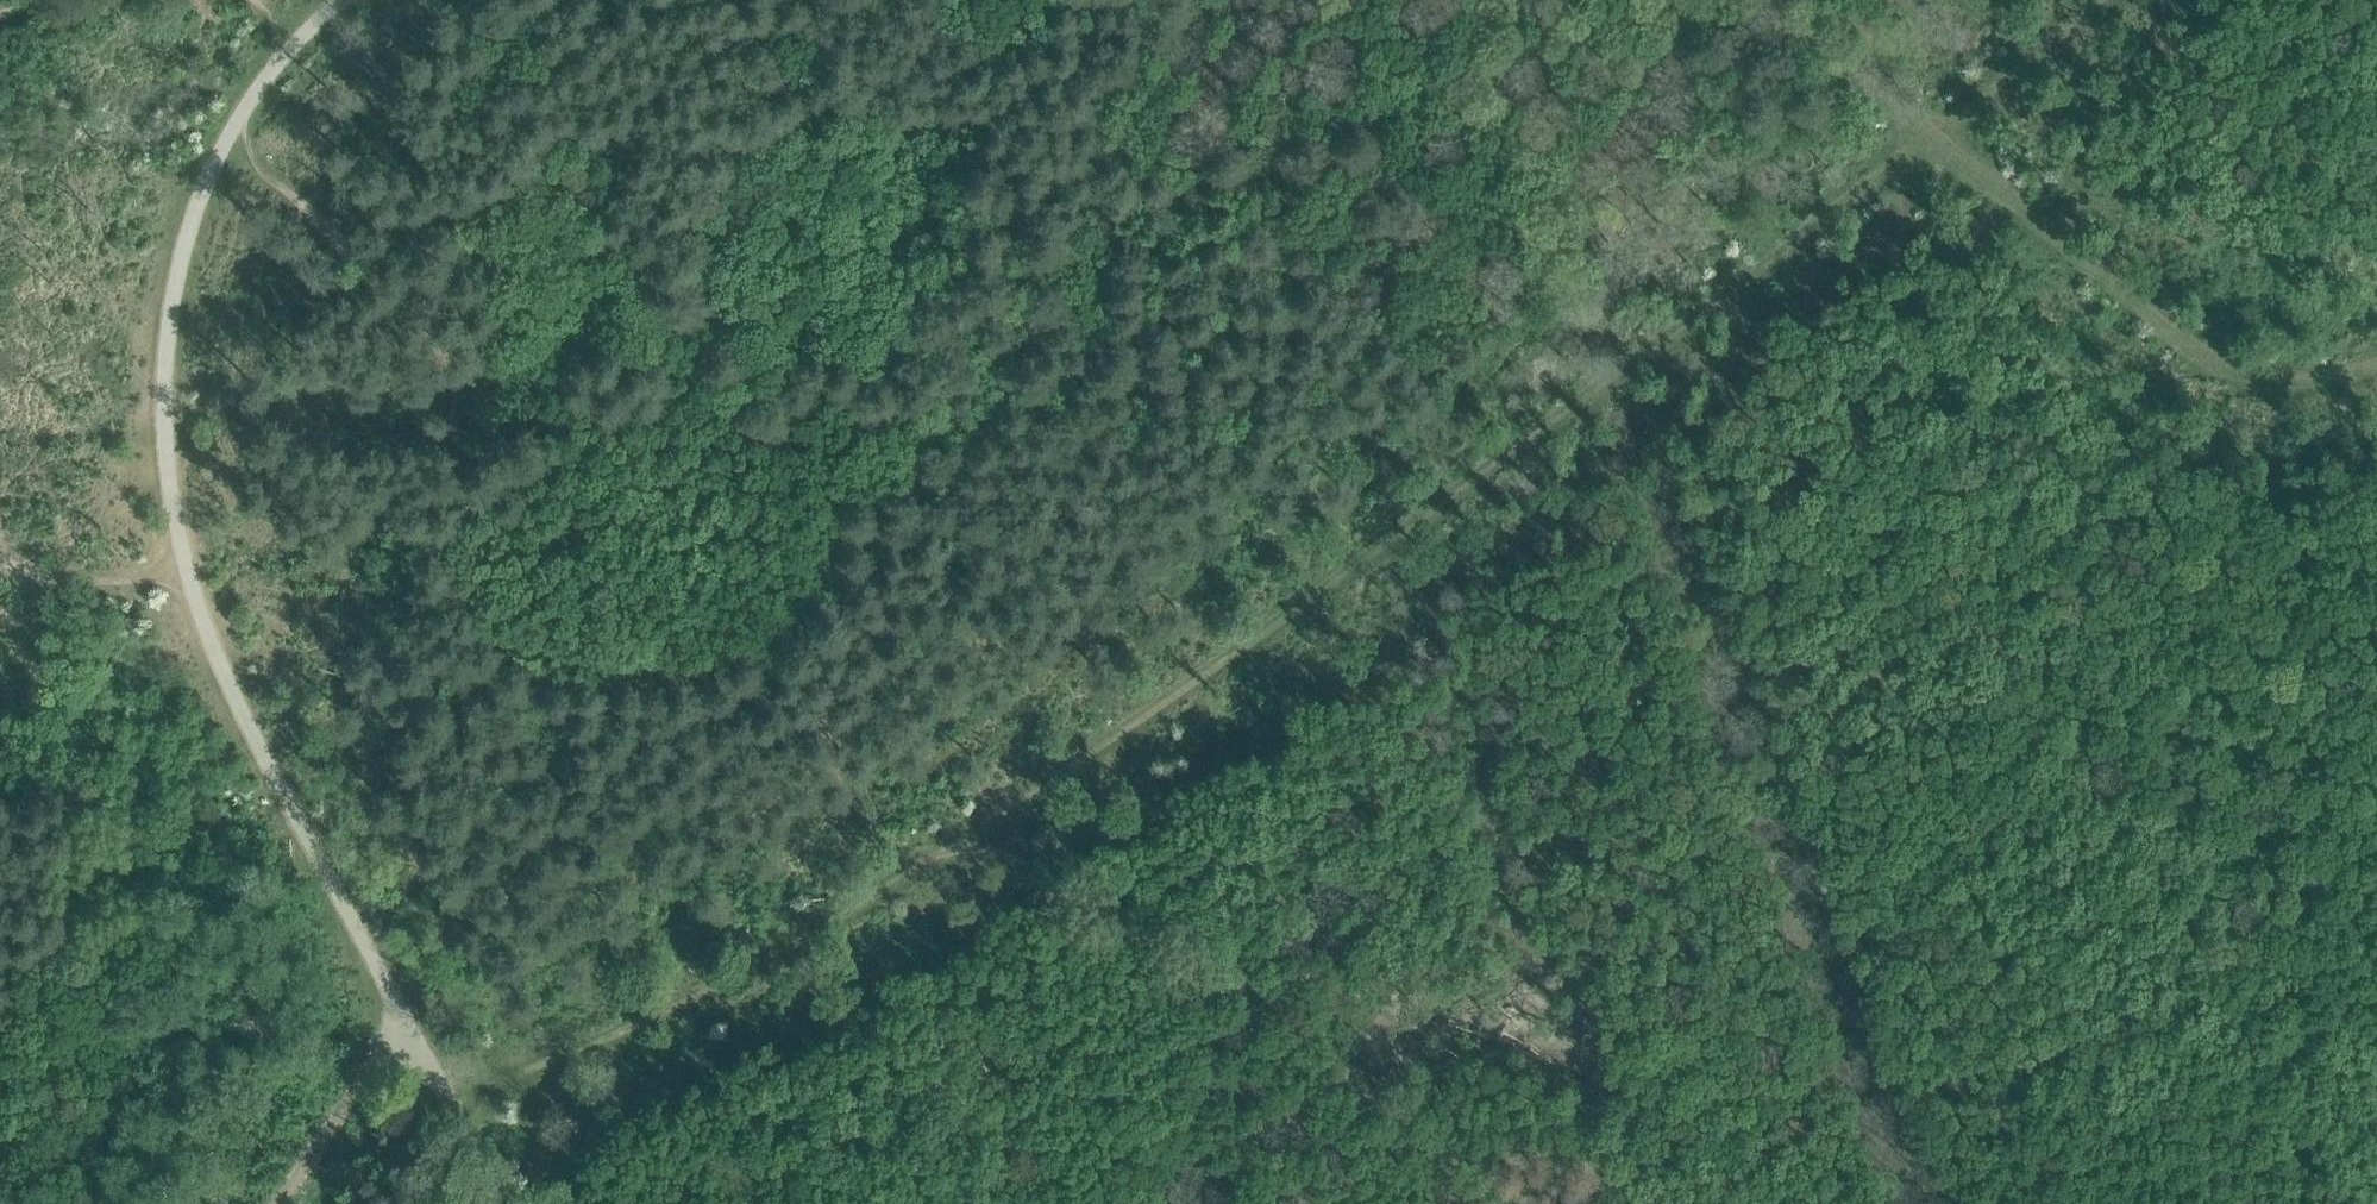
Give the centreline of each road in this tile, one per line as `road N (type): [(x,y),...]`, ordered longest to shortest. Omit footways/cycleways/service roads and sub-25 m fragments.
road 1 (track): [(2376,360),(2338,373),(2277,376),(2207,352),(2140,314),(1927,132)]
road 2 (track): [(291,1203),(409,1029)]
road 3 (track): [(1774,0),(1927,132)]

